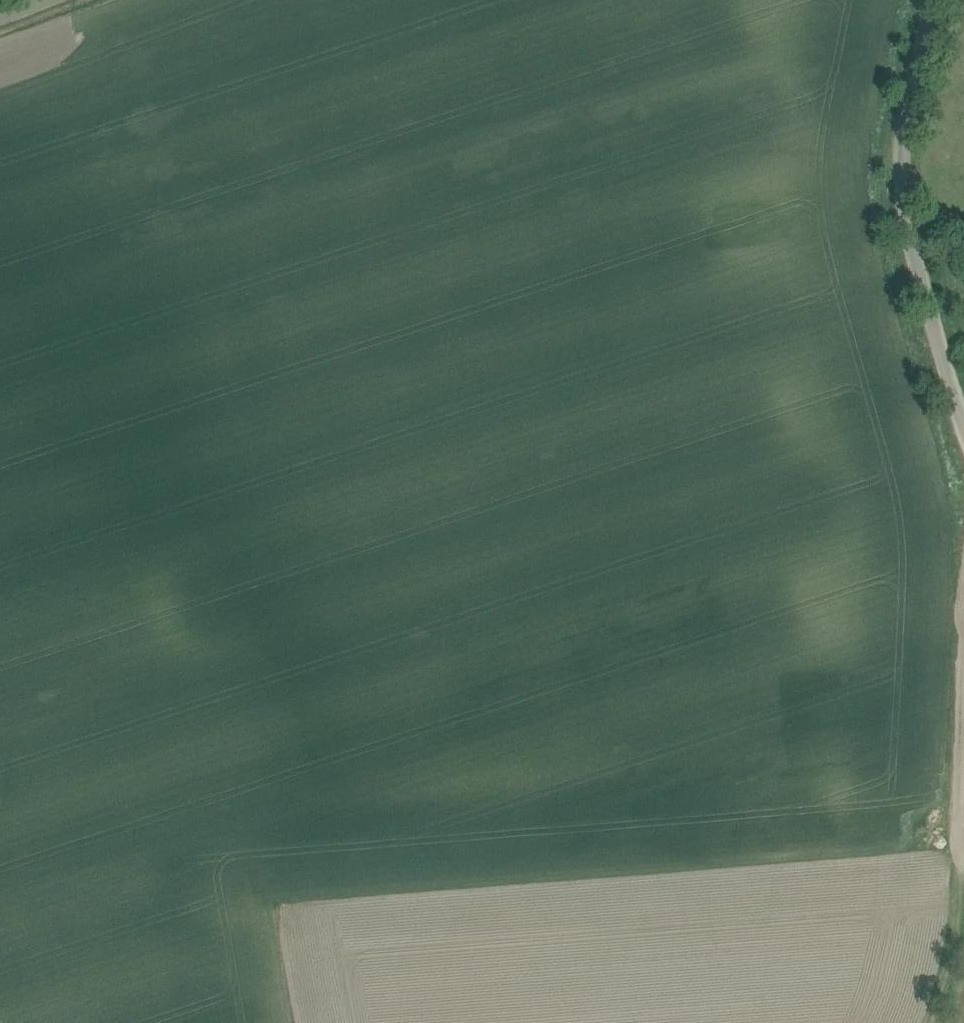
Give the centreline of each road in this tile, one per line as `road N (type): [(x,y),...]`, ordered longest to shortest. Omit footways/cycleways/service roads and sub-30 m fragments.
road 1 (unclassified): [(963,429),(913,228),(911,117),(937,0)]
road 2 (track): [(926,1022),(958,914),(963,677)]

